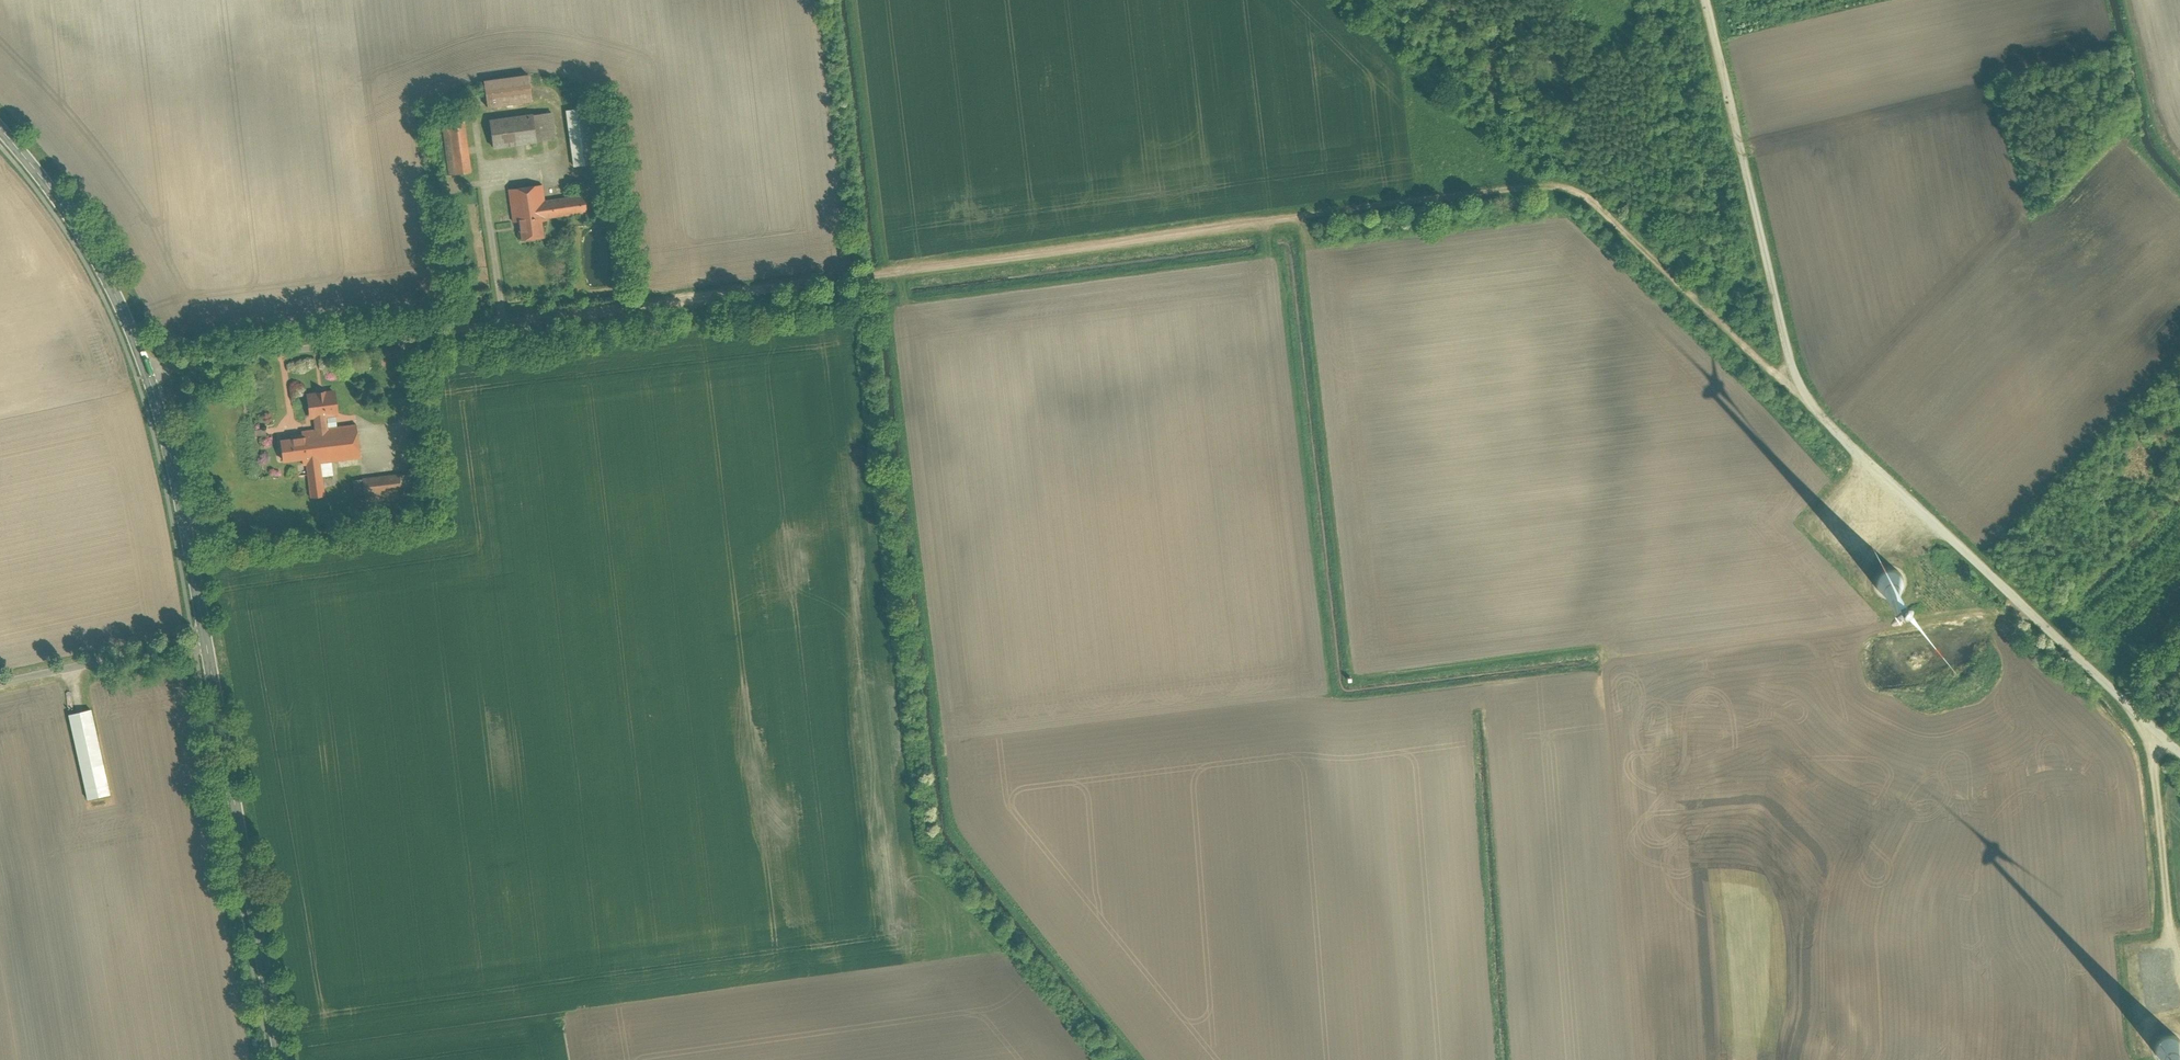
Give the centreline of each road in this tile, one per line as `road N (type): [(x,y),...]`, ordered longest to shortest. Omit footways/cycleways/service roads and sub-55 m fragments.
road 1 (track): [(1797,390),(1565,187),(643,308)]
road 2 (track): [(2179,761),(1797,390),(1704,0)]
road 3 (residential): [(643,308),(148,370)]
road 4 (tertiary): [(204,634),(279,1059)]
road 5 (track): [(2148,731),(2175,1052)]
road 6 (tertiary): [(0,127),(66,207),(108,275),(148,370)]
road 7 (tertiary): [(148,370),(204,634)]
road 8 (residential): [(0,680),(204,634)]

